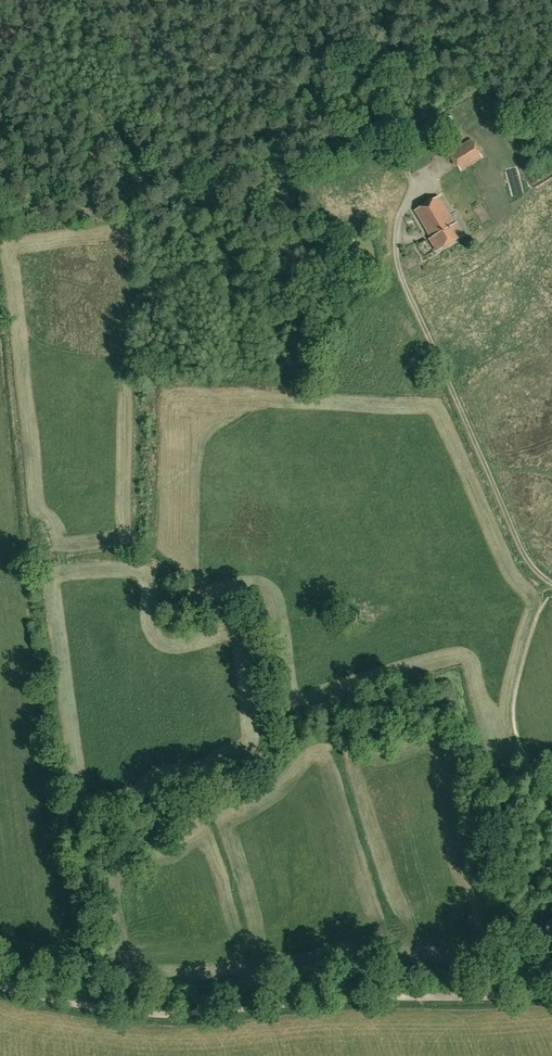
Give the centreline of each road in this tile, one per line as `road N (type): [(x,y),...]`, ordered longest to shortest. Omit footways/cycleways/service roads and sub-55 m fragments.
road 1 (track): [(0,985),(158,1013),(391,995)]
road 2 (track): [(551,582),(525,552),(404,283)]
road 3 (track): [(391,995),(551,991)]

